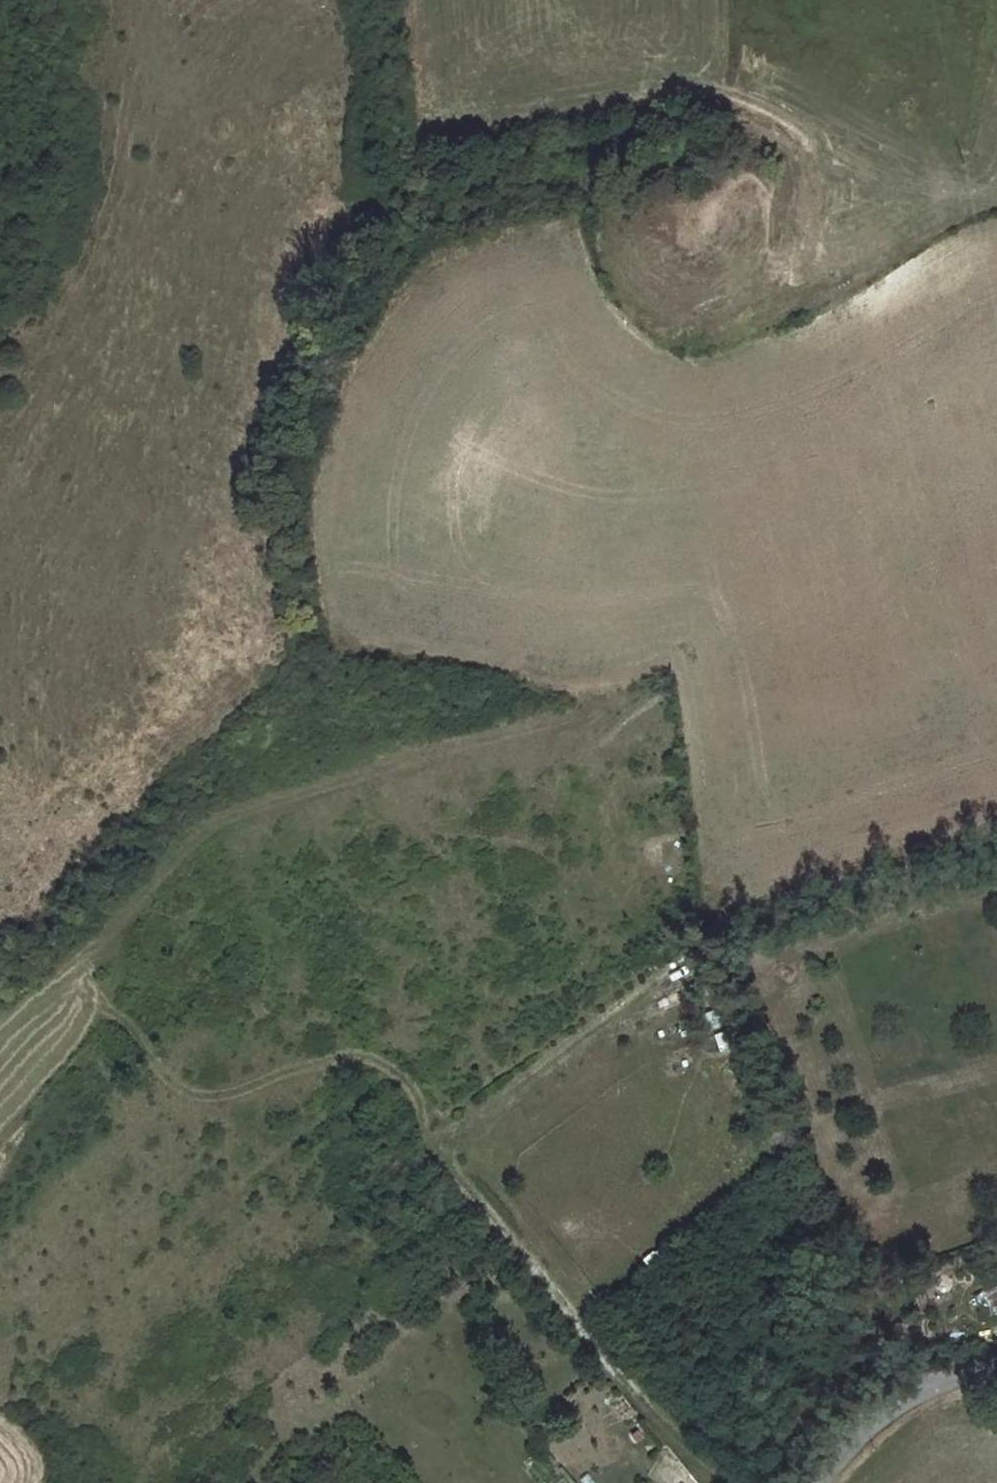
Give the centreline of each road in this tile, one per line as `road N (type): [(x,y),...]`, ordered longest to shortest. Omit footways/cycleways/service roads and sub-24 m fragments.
road 1 (track): [(735,1482),(648,1409),(434,1150),(688,956)]
road 2 (unclassified): [(996,1365),(896,1404),(817,1482)]

